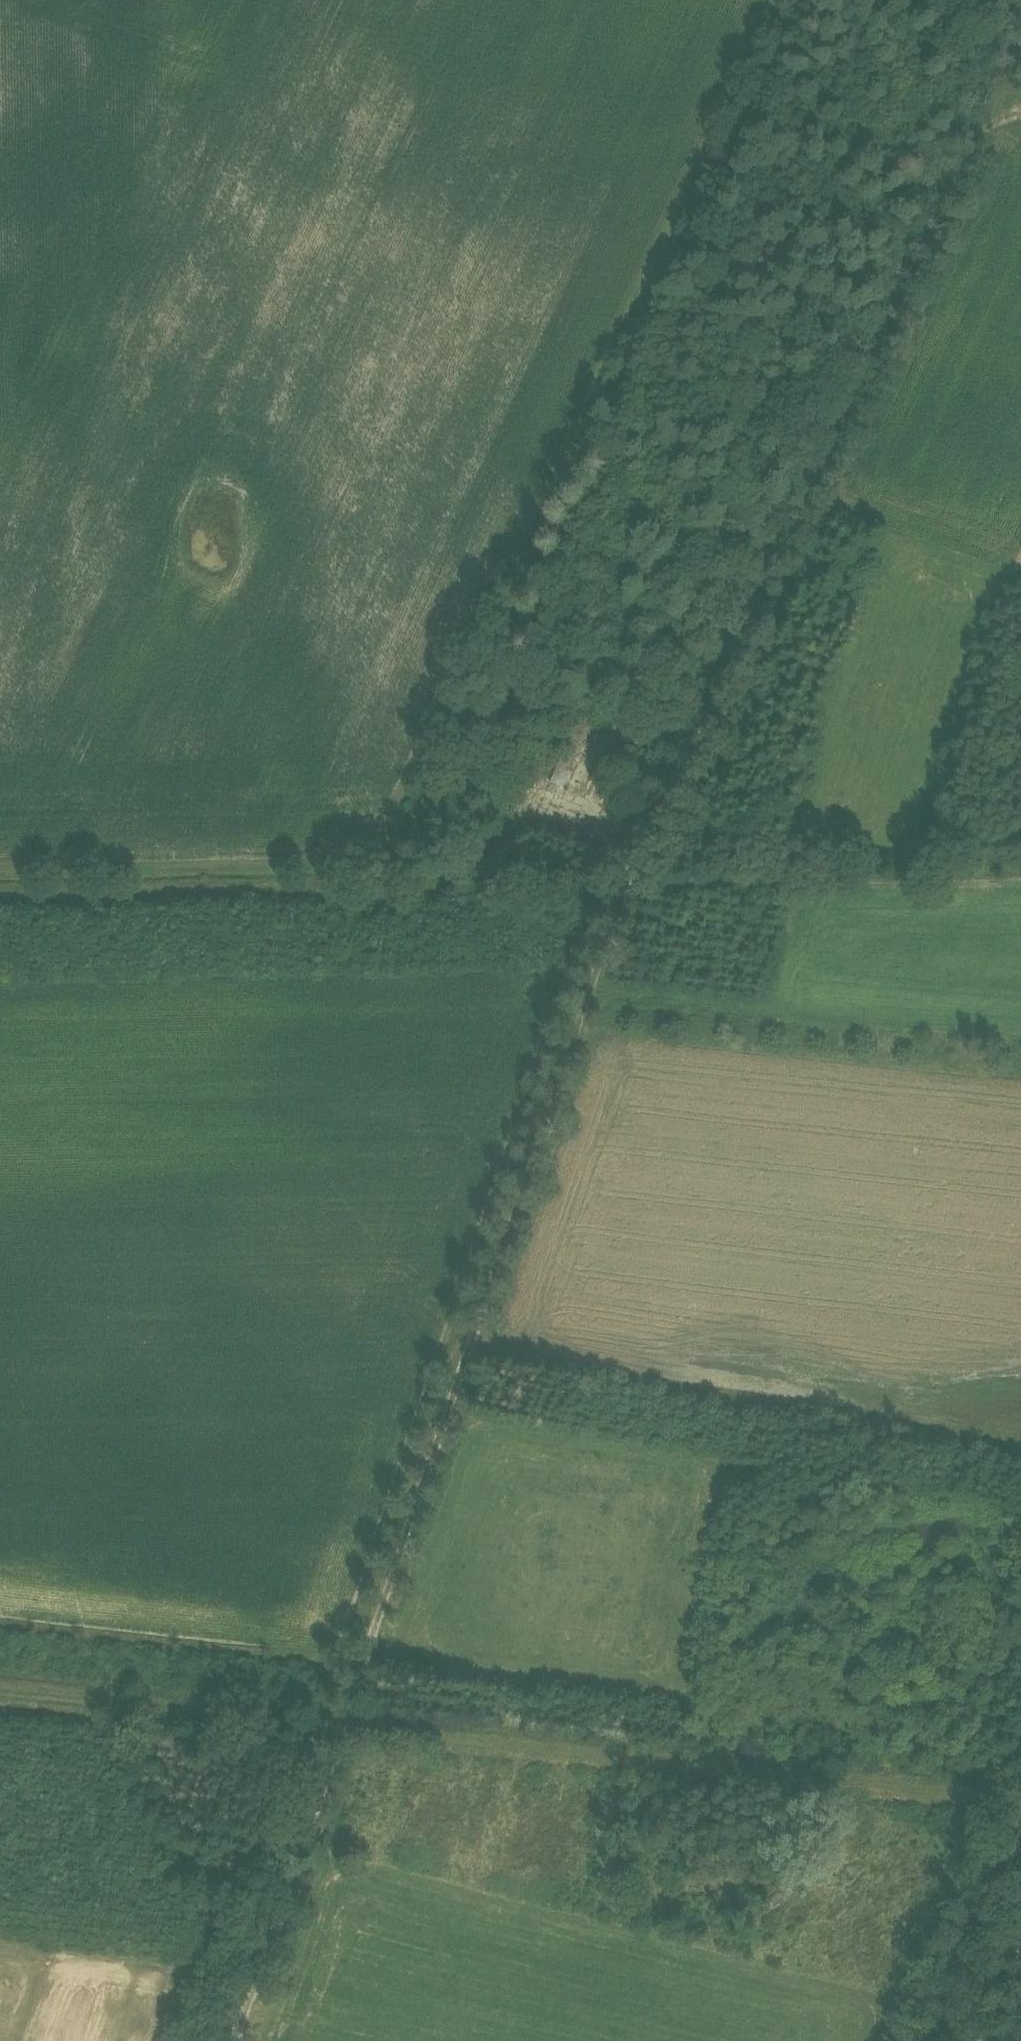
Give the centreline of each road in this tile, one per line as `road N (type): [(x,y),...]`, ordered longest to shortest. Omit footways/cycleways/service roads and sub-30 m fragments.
road 1 (track): [(232,2040),(331,1776),(340,1727),(675,763),(1020,46)]
road 2 (track): [(0,1696),(962,1790)]
road 3 (track): [(0,894),(448,880),(550,806),(647,838)]

